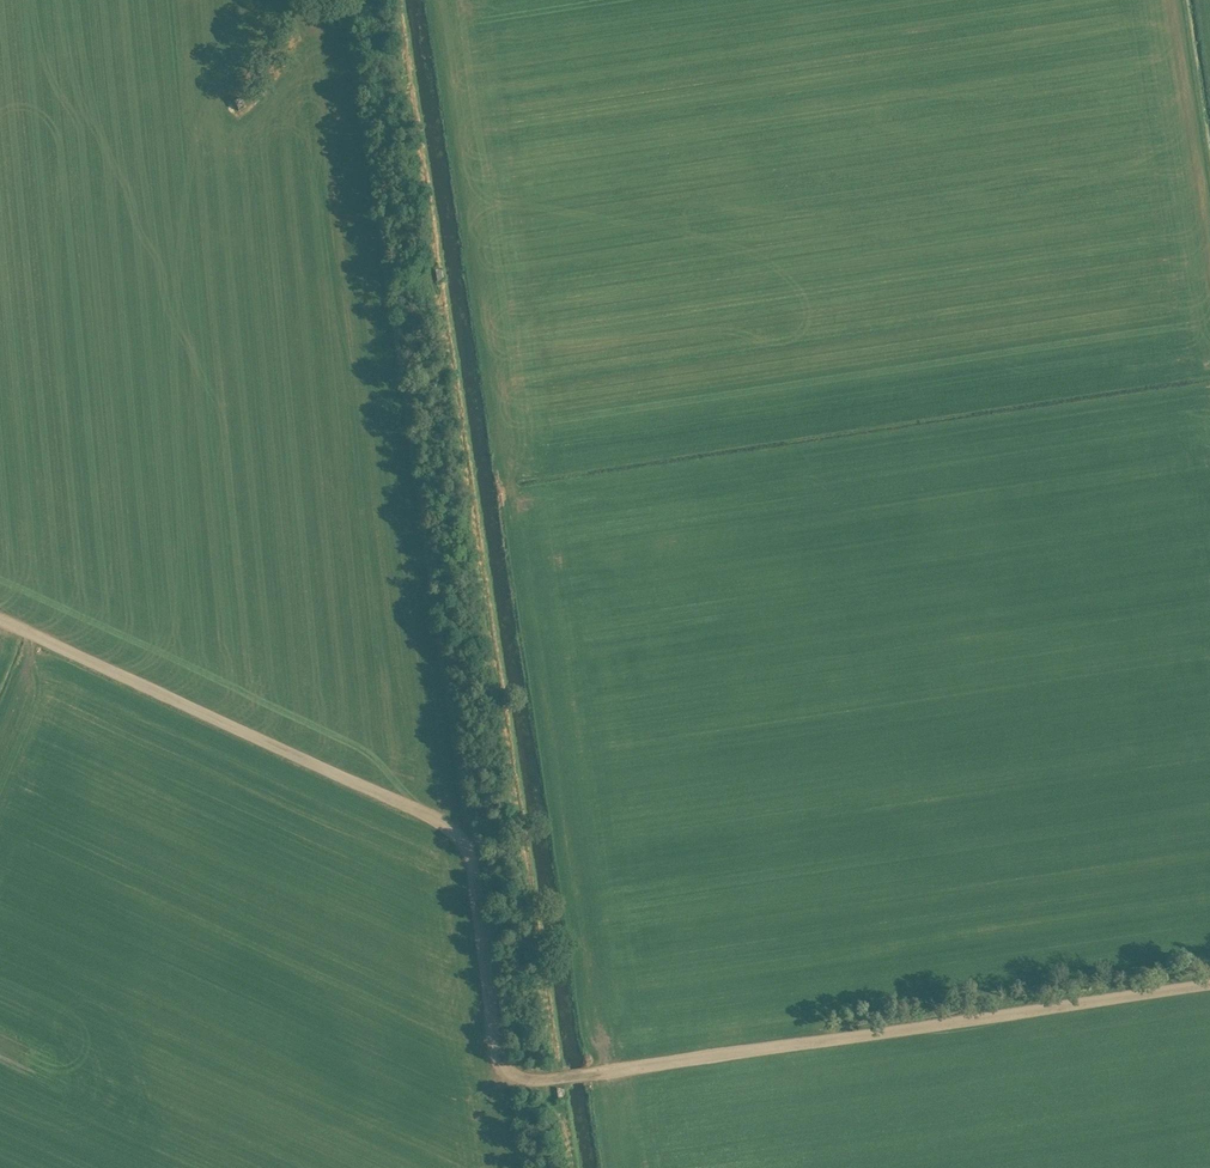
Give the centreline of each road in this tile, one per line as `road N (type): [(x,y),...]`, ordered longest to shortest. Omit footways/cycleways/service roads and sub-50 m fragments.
road 1 (track): [(0,618),(459,838),(496,1073),(558,1081),(1209,984)]
road 2 (track): [(397,0),(429,208),(427,265),(445,313),(555,1060),(552,1095),(566,1123),(572,1167)]

